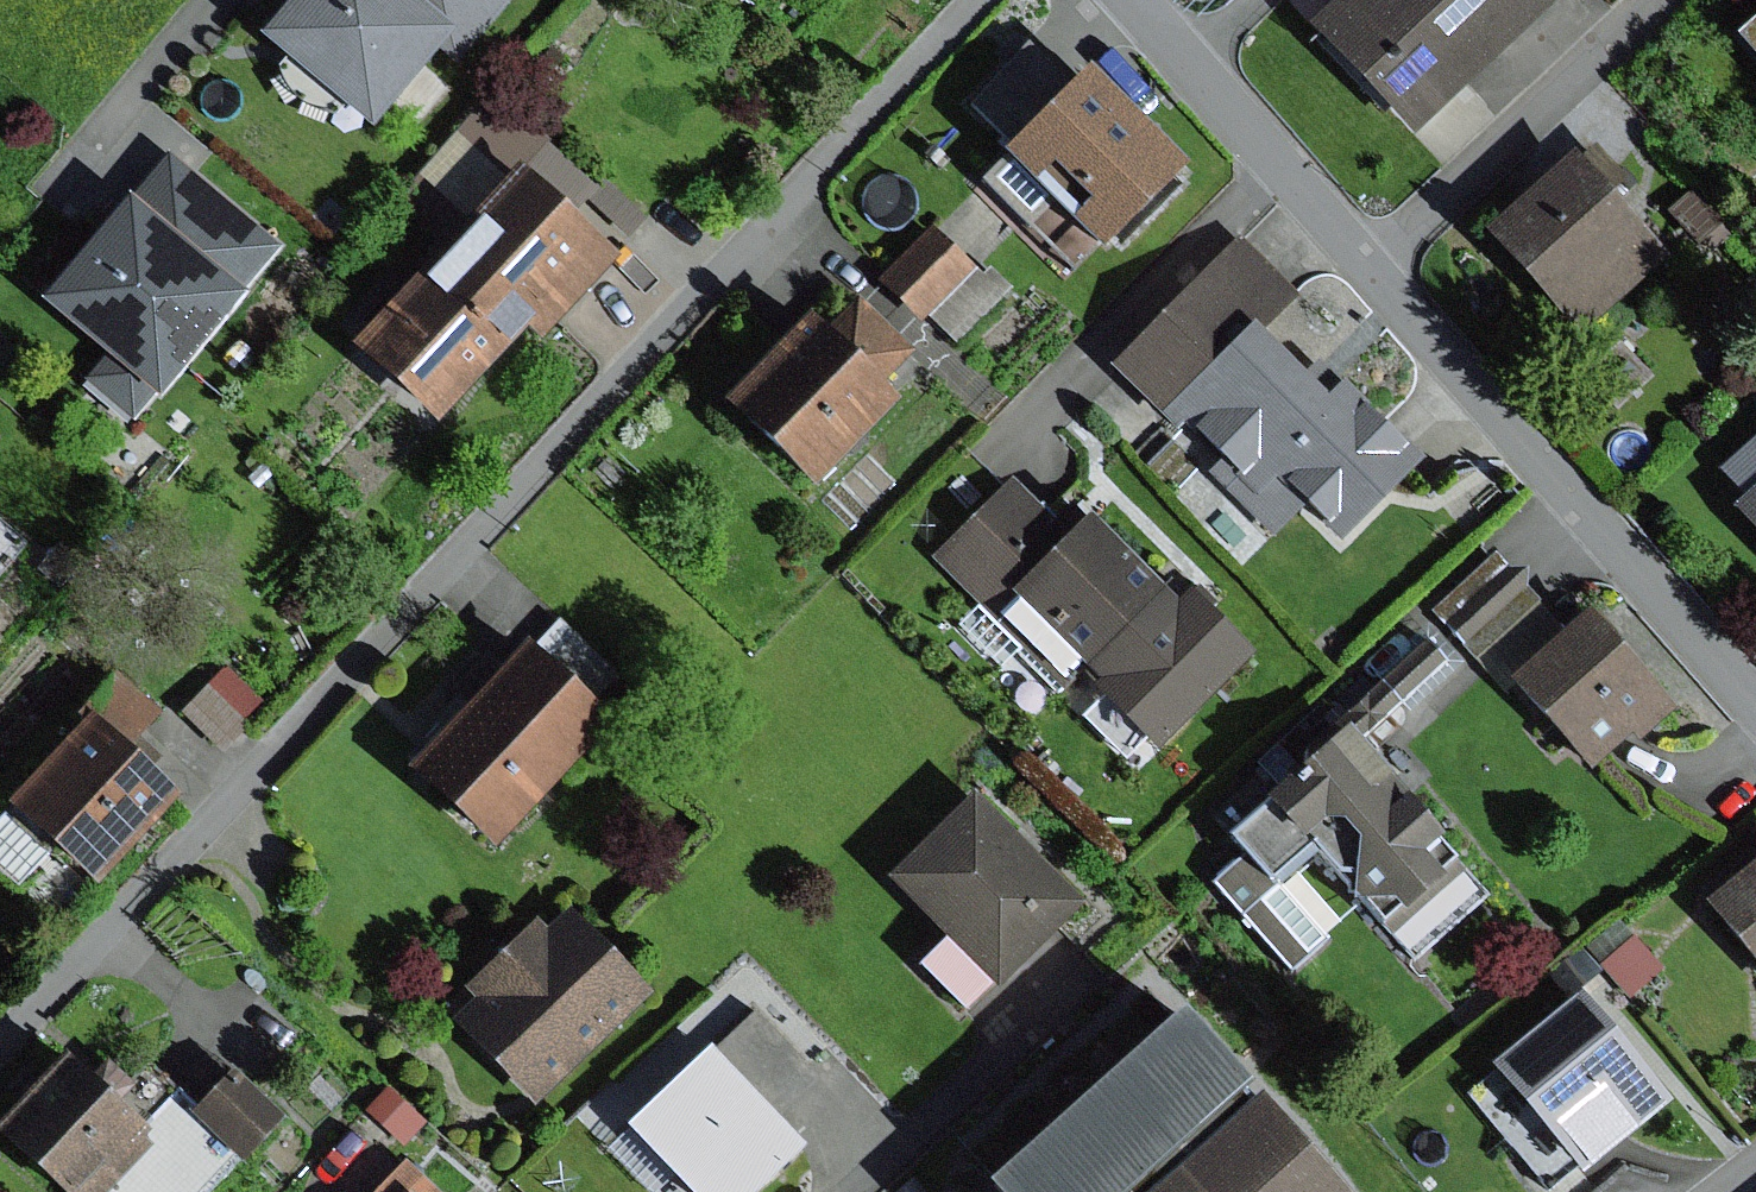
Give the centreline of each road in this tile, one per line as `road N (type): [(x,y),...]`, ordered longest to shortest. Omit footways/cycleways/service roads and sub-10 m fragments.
road 1 (residential): [(0,1049),(975,0)]
road 2 (residential): [(1755,698),(1372,269)]
road 3 (residential): [(1372,269),(1660,0)]
road 4 (residential): [(1372,269),(1136,0)]
road 5 (residential): [(222,0),(77,172)]

